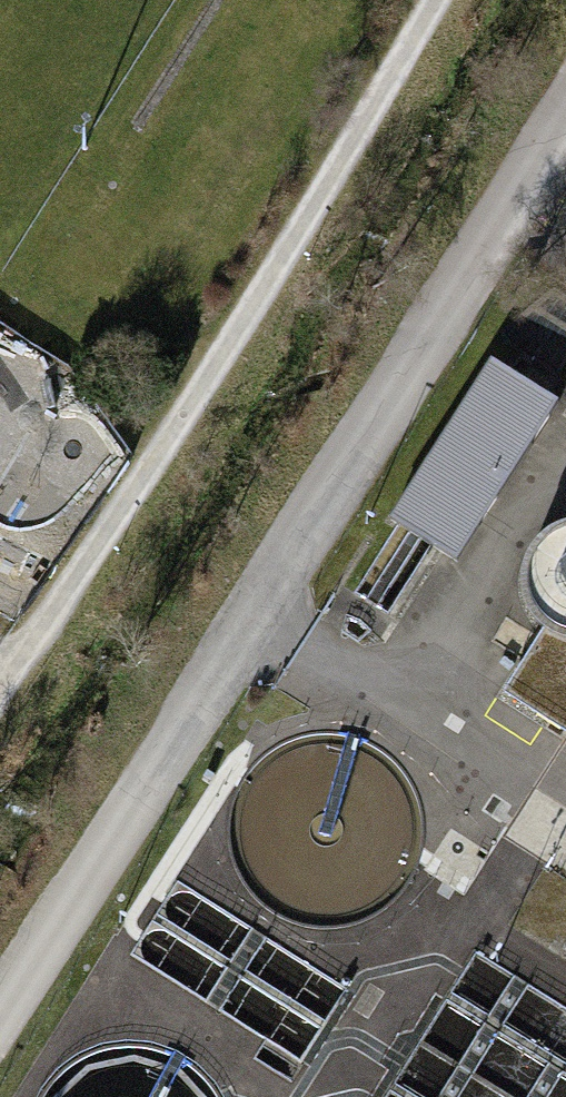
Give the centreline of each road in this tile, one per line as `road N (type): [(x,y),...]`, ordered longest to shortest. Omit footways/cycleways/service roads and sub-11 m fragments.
road 1 (track): [(565,117),(0,1023)]
road 2 (track): [(441,0),(264,286),(0,679)]

